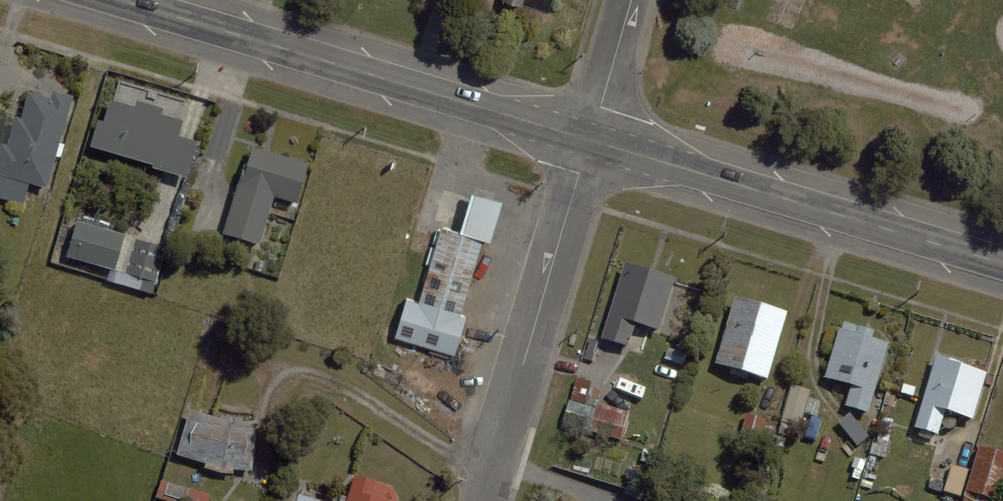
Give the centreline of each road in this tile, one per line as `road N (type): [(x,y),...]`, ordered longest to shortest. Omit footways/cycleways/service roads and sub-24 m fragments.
road 1 (primary): [(120,0),(590,139)]
road 2 (primary): [(590,139),(1002,262)]
road 3 (residential): [(484,500),(590,139)]
road 4 (residential): [(590,139),(631,0)]

